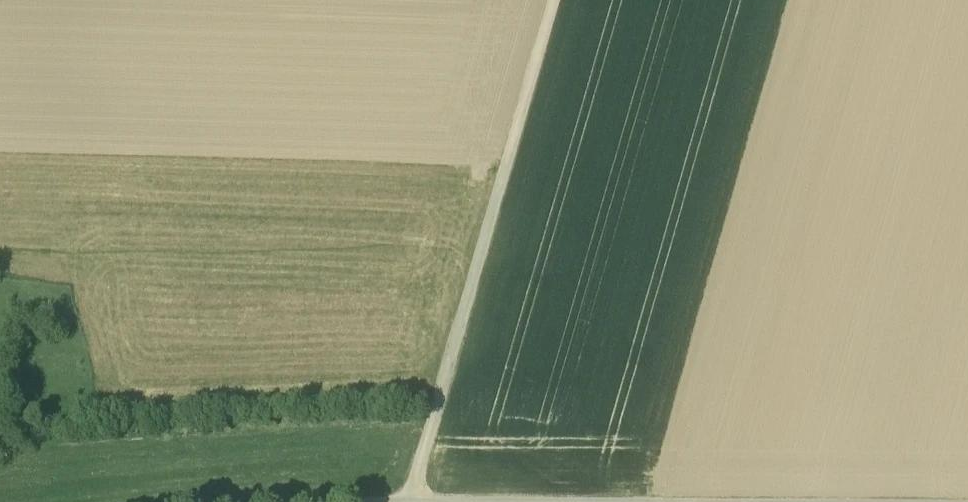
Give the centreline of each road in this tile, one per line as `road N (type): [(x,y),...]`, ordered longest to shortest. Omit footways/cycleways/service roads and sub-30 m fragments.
road 1 (track): [(555,0),(410,501)]
road 2 (track): [(402,501),(565,501)]

